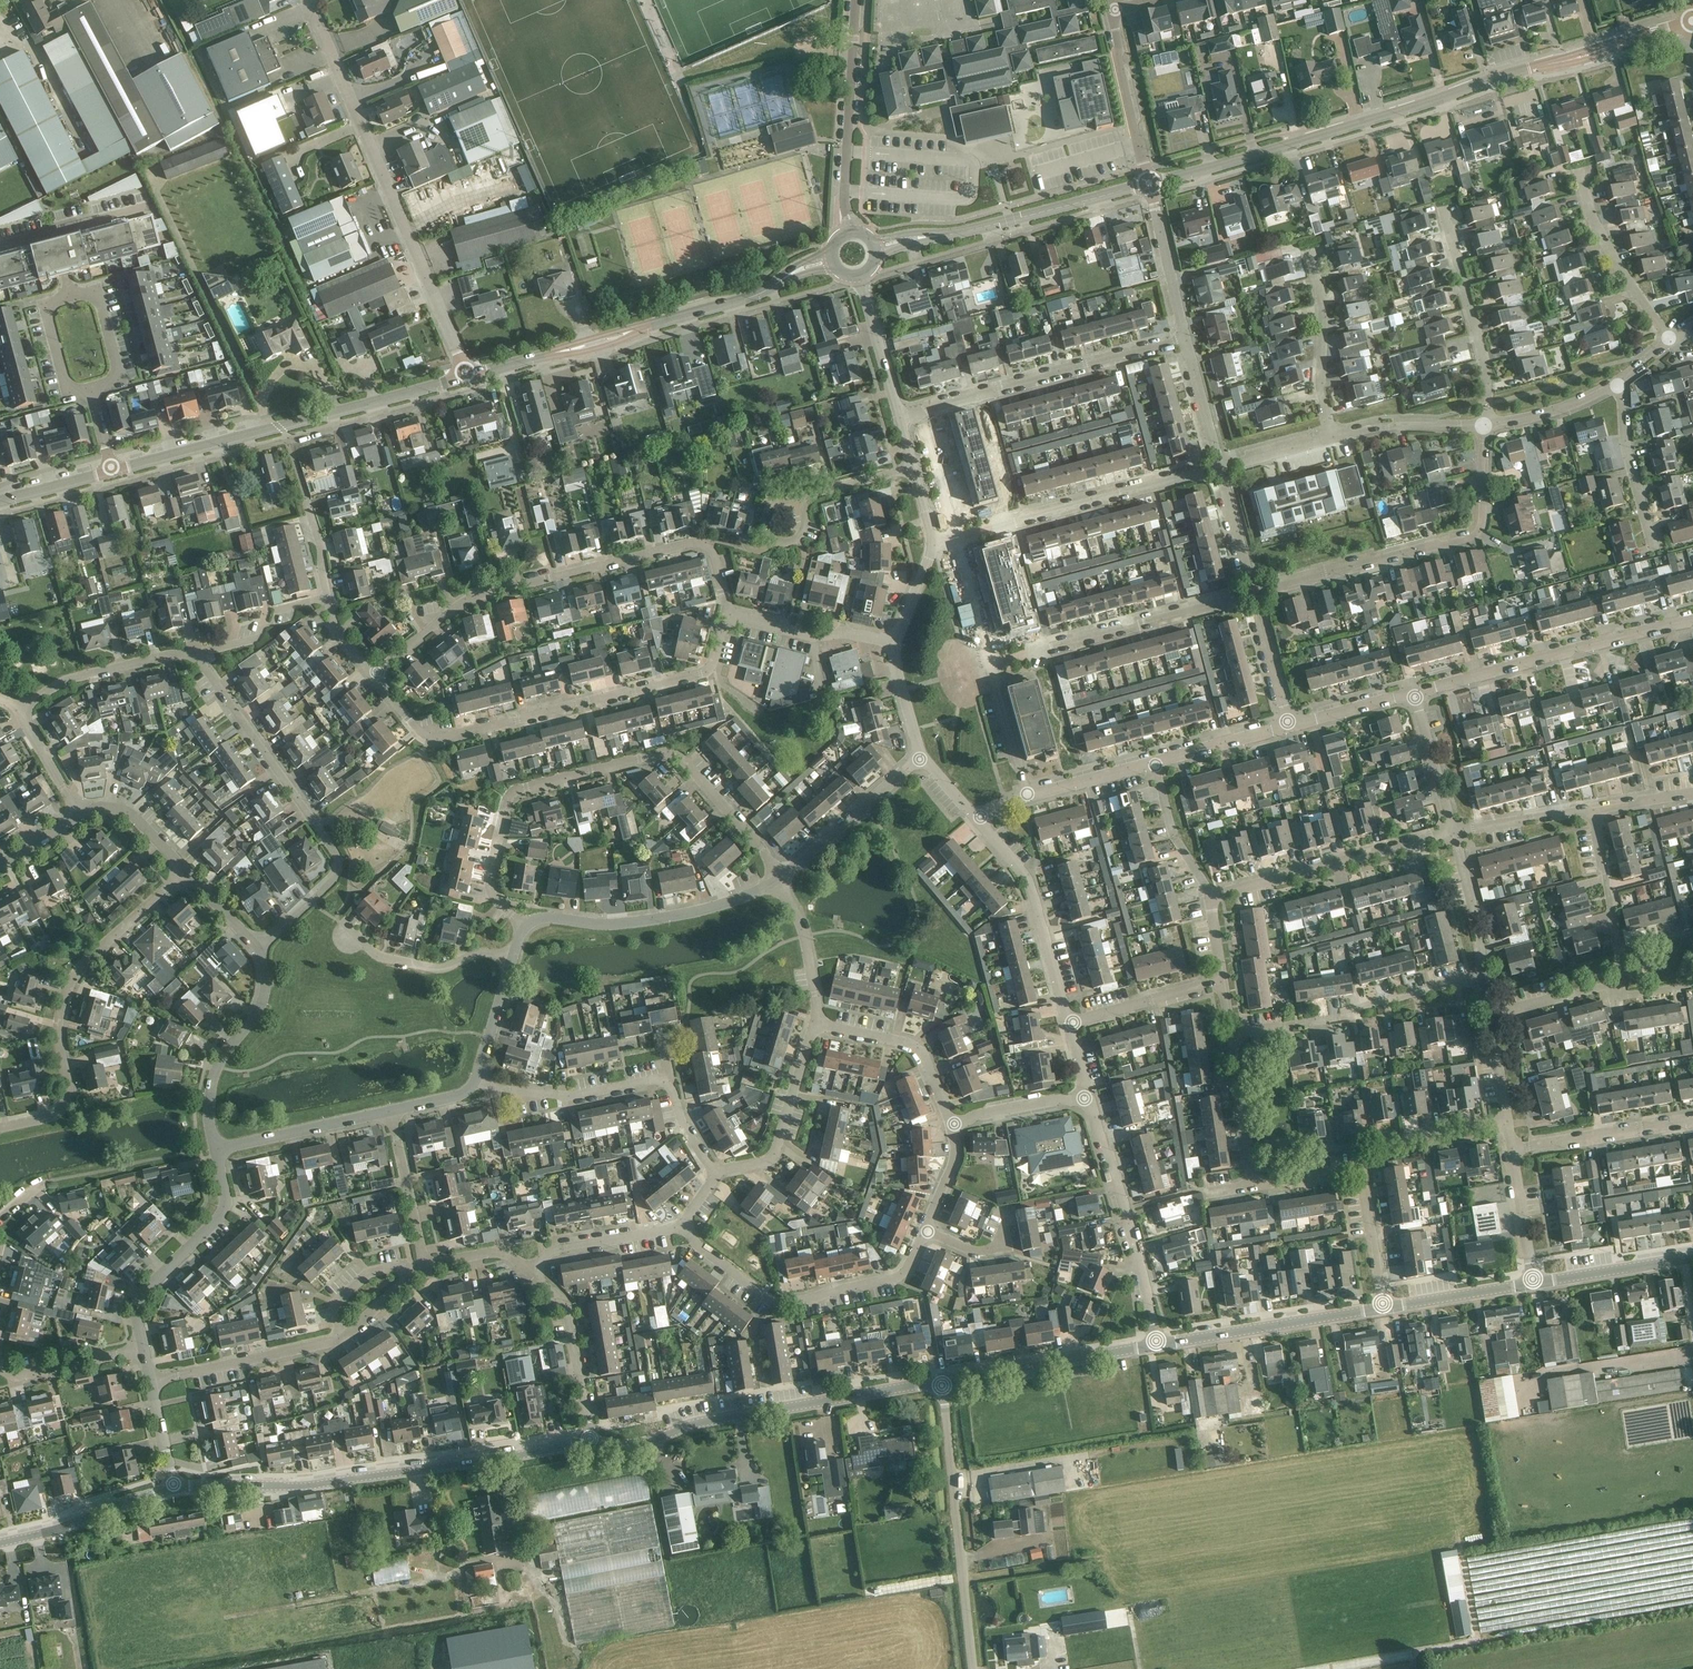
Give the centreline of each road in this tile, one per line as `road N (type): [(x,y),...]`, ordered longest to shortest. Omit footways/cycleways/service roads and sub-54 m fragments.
road 1 (tertiary): [(1149,183),(1692,21)]
road 2 (residential): [(524,930),(490,889),(512,794),(662,754),(682,760),(761,849),(777,881)]
road 3 (residential): [(375,677),(479,595),(689,544),(714,553),(725,615)]
road 4 (unclassified): [(173,1489),(317,1485),(591,1446)]
road 5 (residential): [(468,376),(308,0)]
road 6 (residential): [(194,659),(339,860),(334,882),(259,948)]
road 7 (tertiary): [(113,471),(468,376)]
road 8 (unclassified): [(591,1446),(632,1448),(695,1423),(941,1380)]
road 9 (residential): [(0,1127),(63,1110),(71,1089),(58,1027),(71,979),(185,870)]
road 10 (residential): [(430,739),(700,675),(710,671),(725,615)]
road 11 (residential): [(1253,594),(1472,536),(1481,524),(1485,425)]
road 12 (residential): [(681,1226),(771,1303),(789,1305),(895,1279),(925,1231)]
road 13 (unclassified): [(973,1668),(941,1380)]
road 14 (residential): [(1413,693),(1692,621)]
road 15 (tertiary): [(875,247),(966,233),(1149,183)]
road 16 (residential): [(956,535),(1221,468)]
road 17 (residential): [(990,665),(1253,594)]
road 18 (residential): [(925,410),(1187,340)]
road 19 (residential): [(92,394),(117,372),(97,292),(46,304),(66,384),(79,393)]
road 20 (residential): [(524,930),(545,917),(612,924),(663,918),(743,898),(777,881)]
road 21 (residential): [(1230,1035),(1324,1020),(1483,975)]
road 22 (residential): [(1157,1344),(1088,1099)]
road 23 (residential): [(1209,899),(1453,831)]
road 24 (residential): [(219,1150),(225,1212),(140,1299),(143,1351)]
road 25 (unclassified): [(849,232),(844,193),(855,0)]
road 26 (unclassified): [(1157,1344),(1383,1308)]
road 27 (residential): [(1068,1024),(1026,878),(979,819)]
road 28 (residential): [(1485,425),(1488,376),(1444,211)]
road 29 (unclassified): [(941,1380),(1157,1344)]
road 30 (residential): [(1312,1177),(1317,1151),(1506,1120)]
road 31 (residential): [(259,948),(262,1000),(218,1068),(212,1094),(219,1150)]
road 32 (residential): [(715,1171),(774,1157),(813,1022)]
road 33 (tertiary): [(647,329),(747,299),(831,257)]
road 34 (residential): [(340,1339),(150,1382)]
road 35 (residential): [(665,1083),(536,1094),(475,1079)]
road 36 (residential): [(950,1125),(916,1047),(813,1022)]
road 37 (residential): [(1333,436),(1319,384),(1323,309),(1308,252)]
road 38 (residential): [(17,709),(72,679),(169,655),(194,659)]
road 39 (residential): [(591,1446),(566,1313),(531,1274)]
road 40 (residential): [(777,881),(919,760)]
road 41 (residential): [(1624,993),(1595,810)]
road 42 (residential): [(1510,1150),(1692,1118)]
road 43 (residential): [(1383,1308),(1359,1173),(1312,1177)]
road 44 (residential): [(1670,338),(1603,246),(1595,176)]
road 45 (residential): [(895,642),(932,542),(914,468)]
road 46 (unclassified): [(0,1543),(173,1489)]
road 47 (residential): [(1149,183),(1108,9)]
road 48 (residential): [(513,959),(479,955),(441,970),(379,959),(348,935)]
road 49 (residential): [(725,615),(817,639),(853,633),(895,642)]
road 50 (residential): [(219,1150),(389,1111)]
road 51 (residential): [(425,1269),(389,1111)]
road 52 (residential): [(531,1274),(554,1251),(681,1226)]
road 53 (residential): [(1187,340),(1149,183)]
road 54 (unclassified): [(1533,1283),(1692,1257)]
road 55 (residential): [(1068,1024),(1221,978)]
road 56 (residential): [(1333,436),(1394,425),(1485,425)]
road 57 (residential): [(1649,535),(1618,386)]
road 58 (unclassified): [(1383,1308),(1533,1283)]
road 59 (residential): [(1252,1185),(1230,1035)]
road 60 (residential): [(1209,899),(1172,829),(1154,762)]
road 61 (residential): [(813,1022),(804,936),(777,881)]
road 62 (residential): [(1483,975),(1453,831)]
road 63 (residential): [(901,416),(860,275)]
road 64 (residential): [(0,1369),(21,1376),(143,1351)]
road 65 (residential): [(1453,831),(1413,693)]
road 66 (residential): [(1453,831),(1595,810)]
road 67 (residential): [(950,1125),(1088,1099)]
road 68 (residential): [(1490,1015),(1605,986),(1624,993)]
road 69 (residential): [(1154,762),(1288,726)]
road 70 (residential): [(1485,425),(1618,386)]
road 71 (residential): [(1288,726),(1253,594)]
road 72 (residential): [(1025,796),(990,665)]
road 73 (residential): [(1533,1283),(1510,1150)]
road 74 (residential): [(990,665),(956,535)]
road 75 (residential): [(1025,796),(1154,762)]
road 76 (residential): [(1221,468),(1187,340)]
road 77 (residential): [(1253,594),(1221,468)]
road 78 (residential): [(1288,726),(1413,693)]
road 79 (residential): [(956,535),(925,410)]
road 80 (residential): [(81,816),(132,814),(185,870)]
road 81 (residential): [(475,1079),(513,959)]
road 82 (residential): [(81,816),(17,709)]
road 83 (residential): [(414,1273),(369,1276),(333,1310),(340,1339)]
road 84 (residential): [(919,760),(895,642)]

